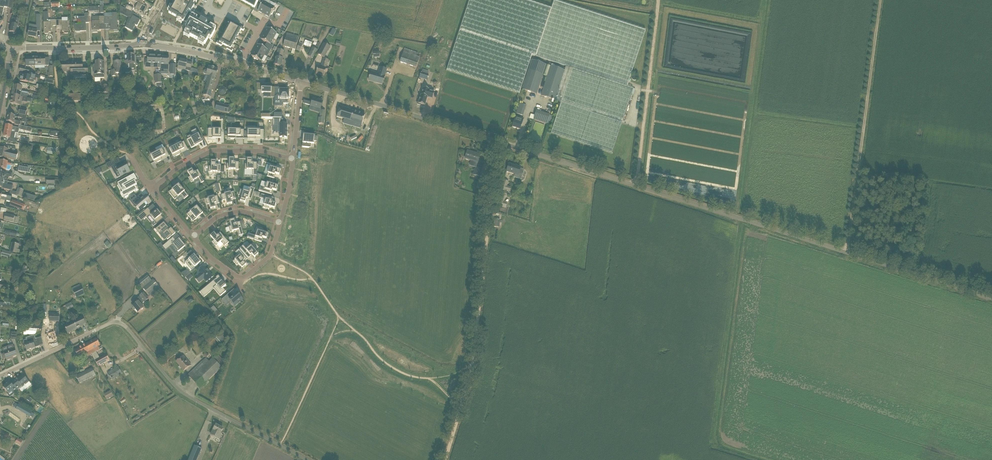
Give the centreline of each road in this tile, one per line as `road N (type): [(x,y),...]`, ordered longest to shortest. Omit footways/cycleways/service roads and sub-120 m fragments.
road 1 (unclassified): [(991,297),(300,81)]
road 2 (unclassified): [(307,459),(181,391),(120,323),(0,375)]
road 3 (track): [(494,139),(474,355),(444,459)]
road 4 (track): [(880,0),(846,251)]
road 5 (track): [(636,183),(658,0)]
road 6 (residential): [(154,188),(216,150),(293,158)]
road 7 (residential): [(281,222),(270,256),(240,282),(193,236)]
road 8 (unclassified): [(139,46),(8,52)]

